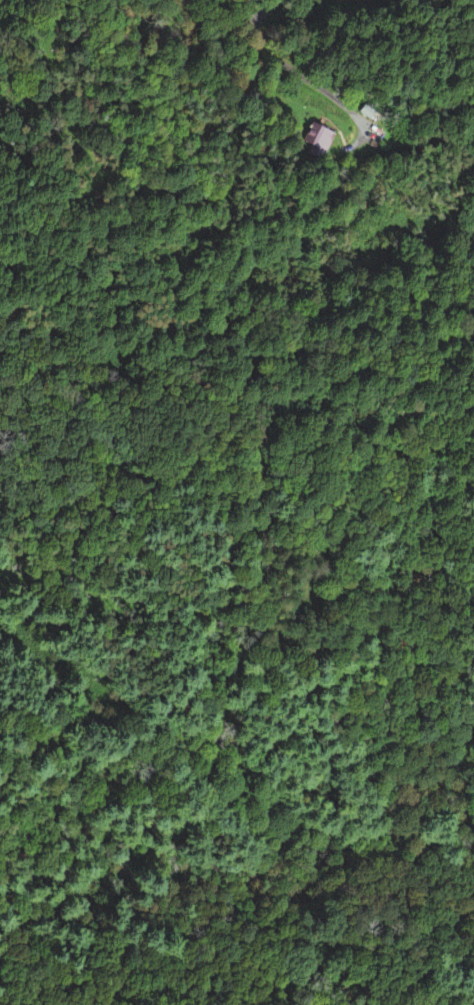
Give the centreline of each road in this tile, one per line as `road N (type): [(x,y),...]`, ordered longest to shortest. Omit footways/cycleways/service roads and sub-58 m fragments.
road 1 (residential): [(274,0),(255,23),(257,39),(349,110),(361,134),(345,147)]

